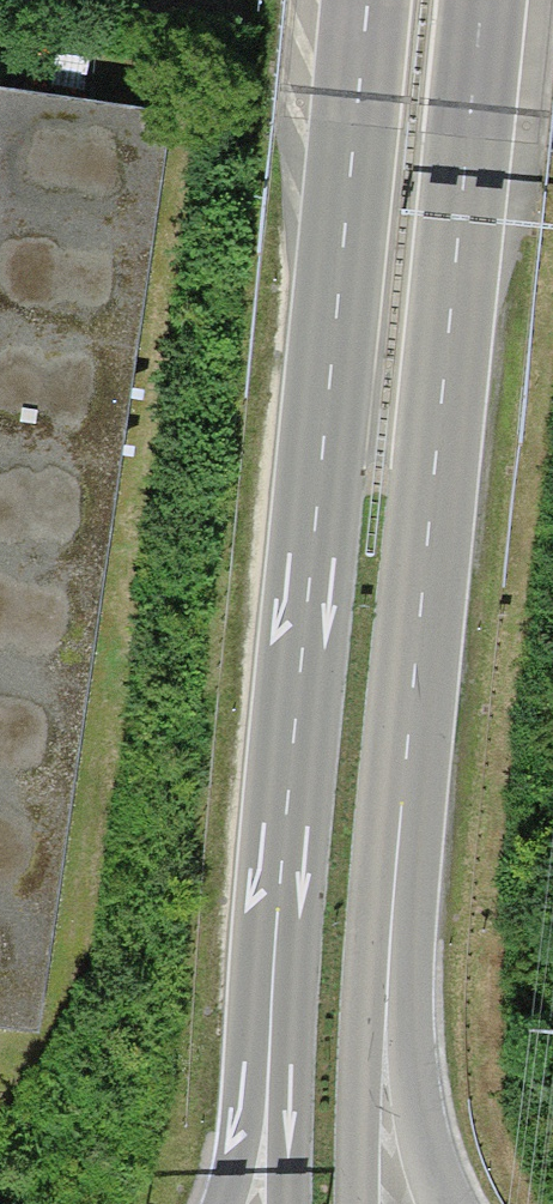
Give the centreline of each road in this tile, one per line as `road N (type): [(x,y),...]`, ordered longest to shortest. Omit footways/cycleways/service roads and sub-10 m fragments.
road 1 (motorway): [(388,944),(486,0)]
road 2 (motorway): [(365,0),(279,903)]
road 3 (motorway): [(279,903),(221,1203)]
road 4 (motorway): [(279,903),(284,1203)]
road 5 (motorway): [(448,1203),(419,1136),(403,1070),(388,944)]
road 6 (motorway): [(365,1203),(388,944)]

